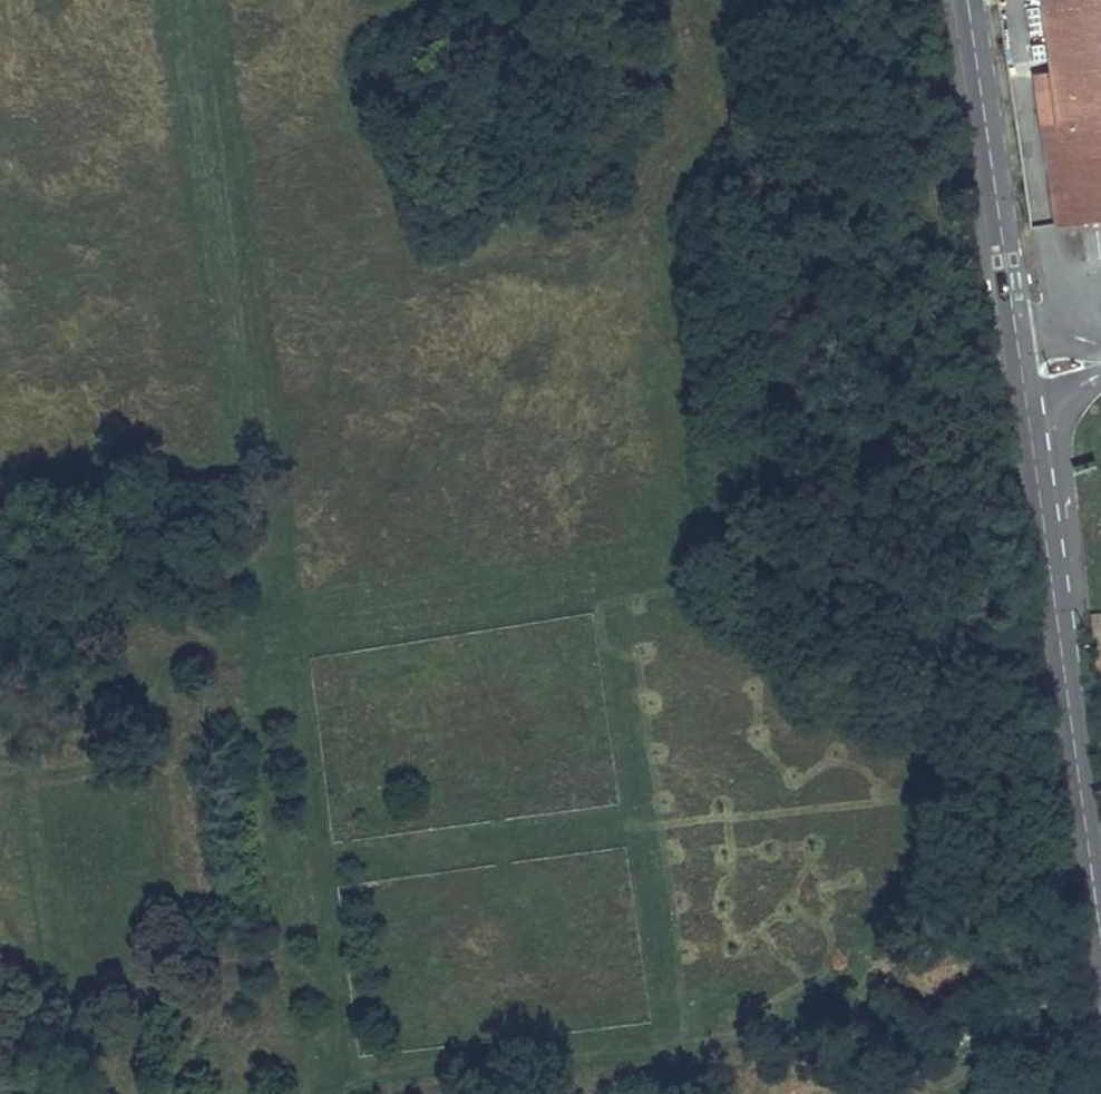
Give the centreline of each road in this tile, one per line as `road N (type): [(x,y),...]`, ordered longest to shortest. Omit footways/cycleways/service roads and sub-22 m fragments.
road 1 (unclassified): [(968,0),(1100,905)]

